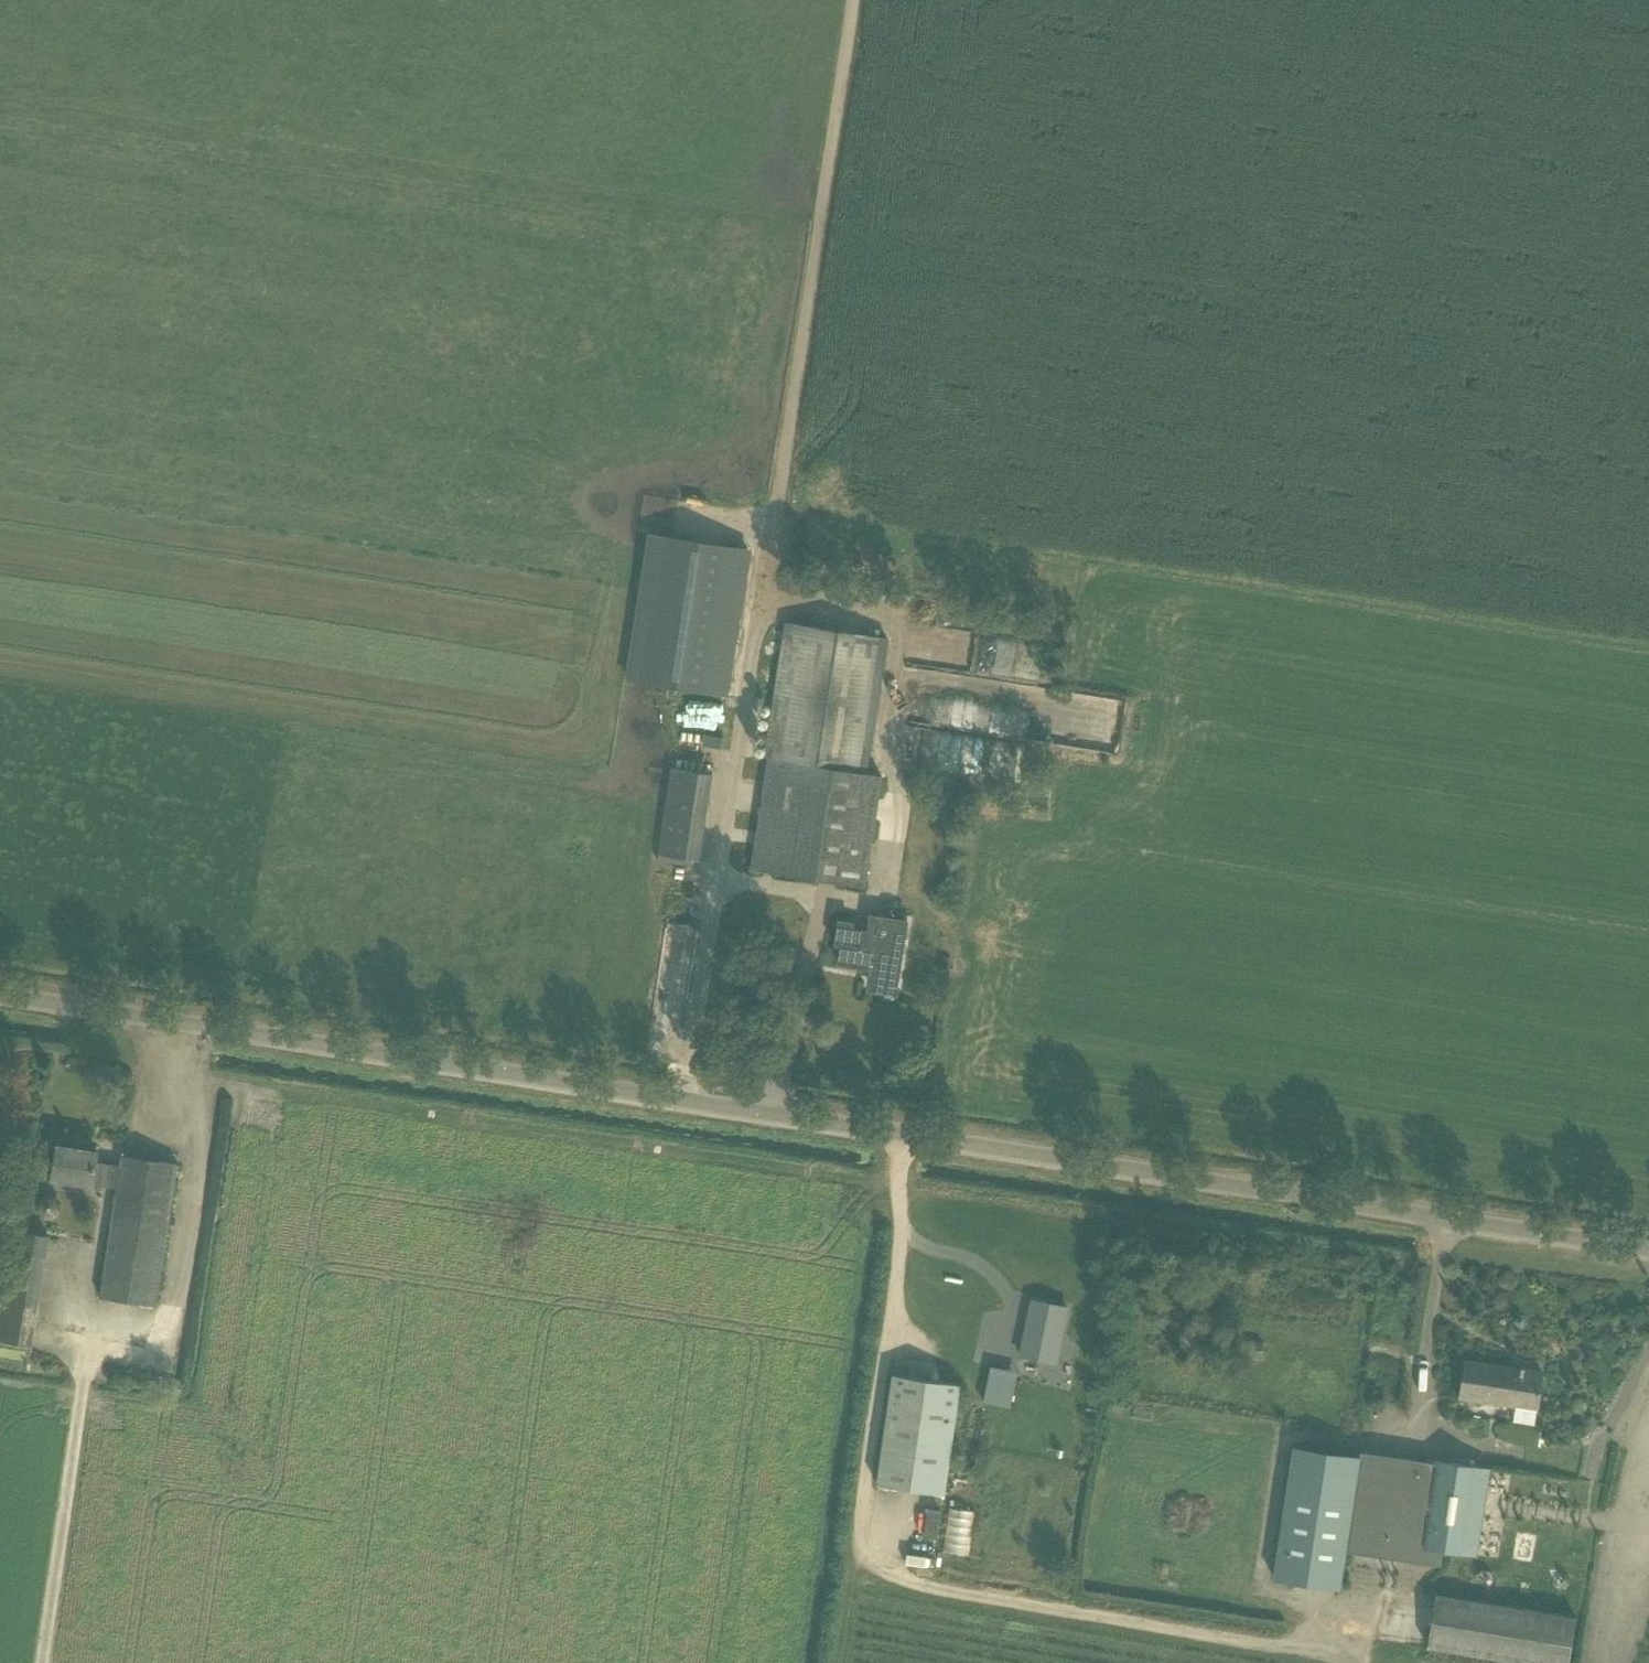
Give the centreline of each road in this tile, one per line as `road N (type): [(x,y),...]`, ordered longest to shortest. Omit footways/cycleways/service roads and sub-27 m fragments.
road 1 (unclassified): [(1648,1252),(0,994)]
road 2 (track): [(854,0),(777,539)]
road 3 (track): [(83,1337),(38,1662)]

